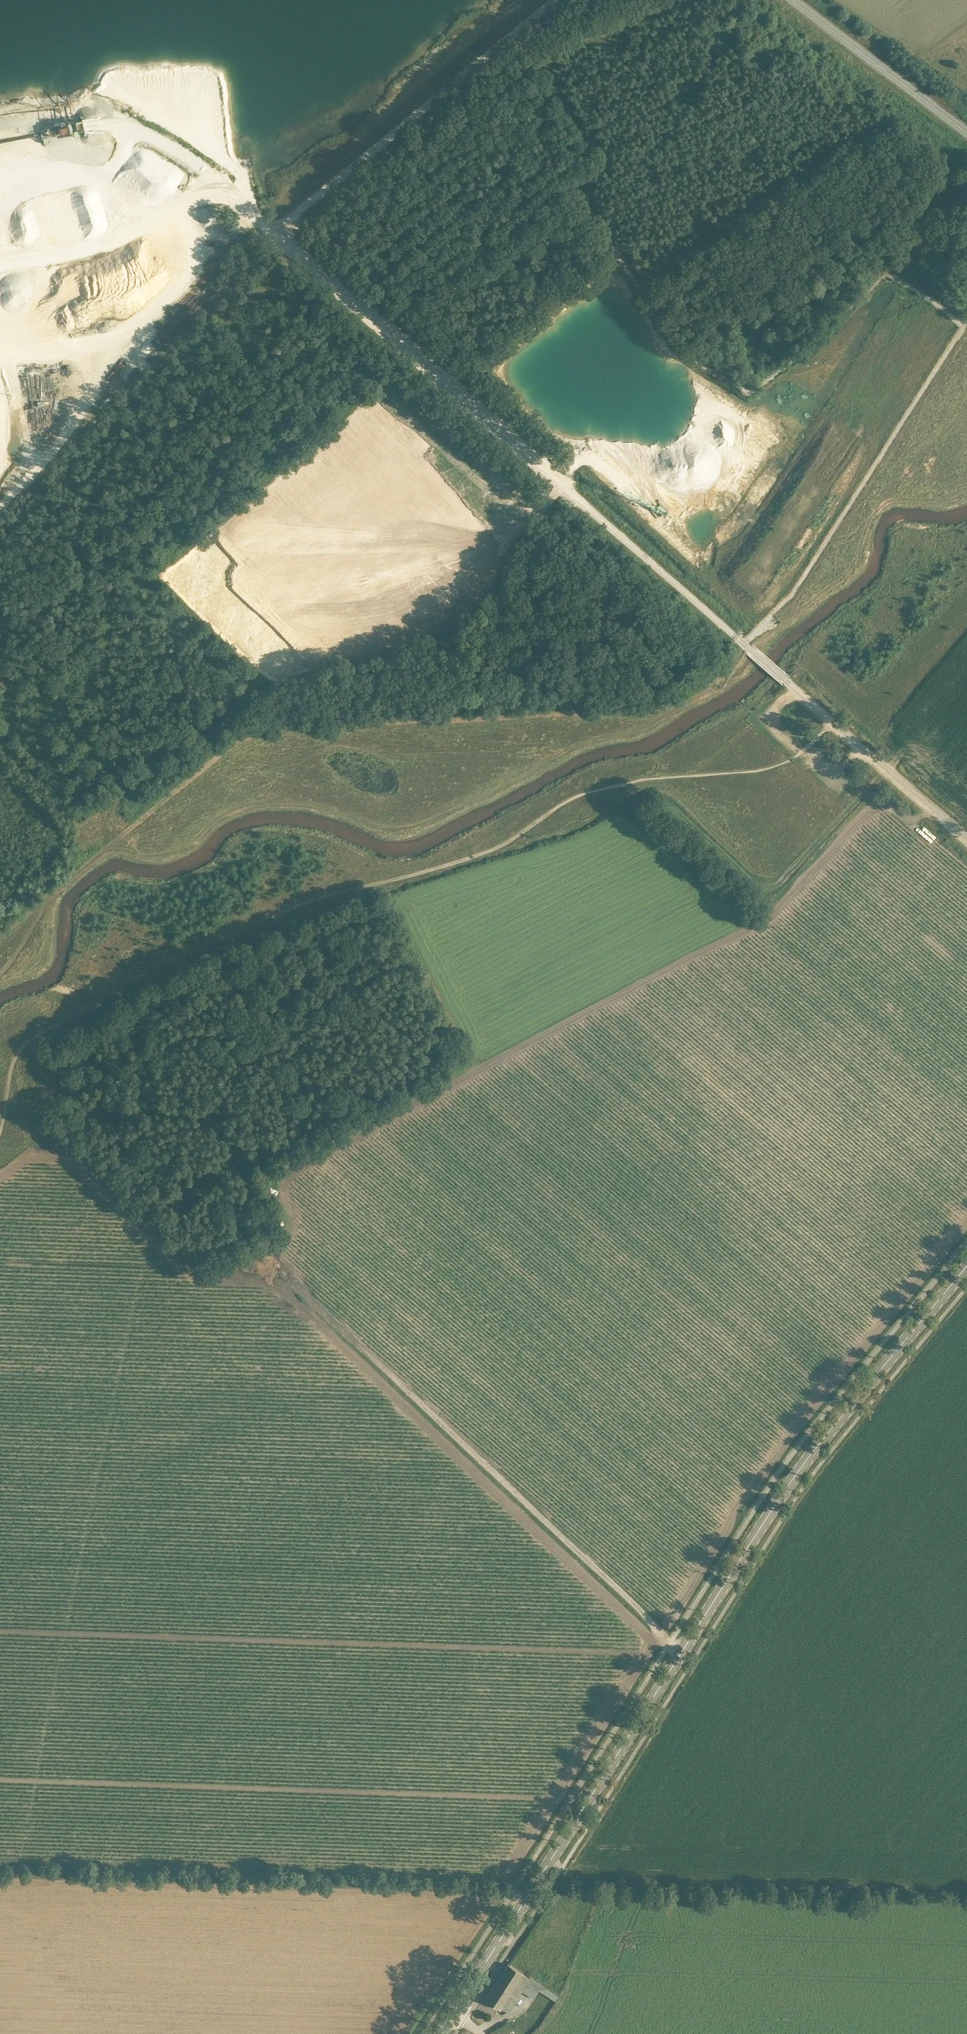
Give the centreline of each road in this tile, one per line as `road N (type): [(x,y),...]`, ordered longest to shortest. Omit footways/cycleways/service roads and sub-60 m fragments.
road 1 (track): [(748,649),(792,596),(964,325),(885,275),(754,389),(685,353),(590,210),(603,156),(597,141),(517,29)]
road 2 (track): [(830,721),(779,765),(583,794),(491,851),(298,908),(173,959),(24,1045),(10,1066),(0,1129)]
road 3 (secondary): [(440,2033),(788,1485),(966,1266)]
road 4 (unclassified): [(966,839),(277,233)]
road 5 (track): [(681,1652),(286,1274),(257,1227),(253,1181),(227,1136),(206,1121),(77,1096)]
road 6 (track): [(560,481),(496,578),(436,629),(269,688),(104,801)]
road 7 (track): [(887,770),(778,885),(744,881),(673,807),(654,803),(630,813)]
road 8 (track): [(517,29),(277,233)]
road 9 (track): [(795,691),(770,719),(803,749),(836,777),(863,749)]

